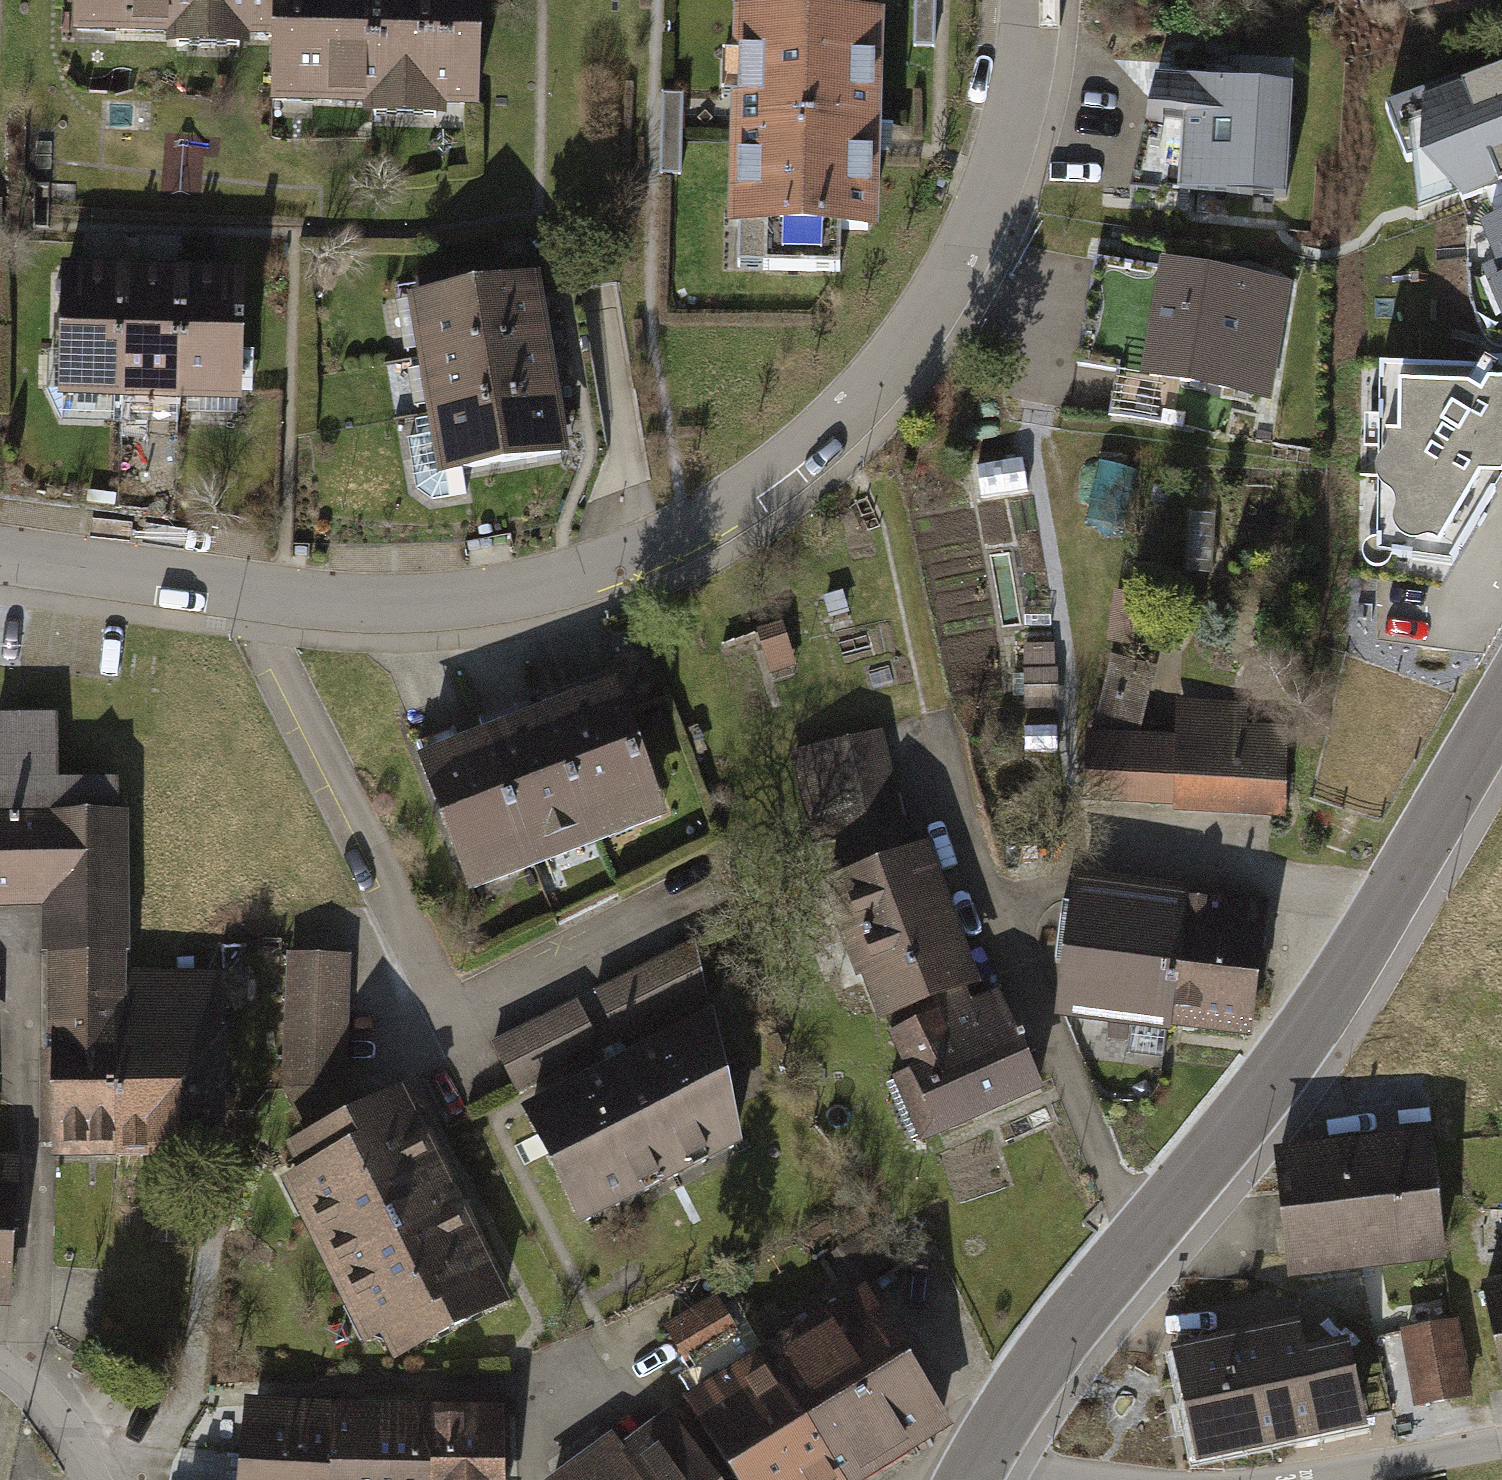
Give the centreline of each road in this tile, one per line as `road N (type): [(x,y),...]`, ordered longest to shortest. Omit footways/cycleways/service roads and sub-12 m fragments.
road 1 (residential): [(0,560),(245,598),(466,602),(638,559),(695,534),(813,453),(901,361),(977,232),(994,188),(1018,114),(1033,0)]
road 2 (tertiary): [(973,1479),(1040,1371),(1297,1050),(1501,710)]
road 3 (residential): [(1271,1479),(1501,1436)]
road 4 (residential): [(0,1370),(29,1386),(84,1479)]

